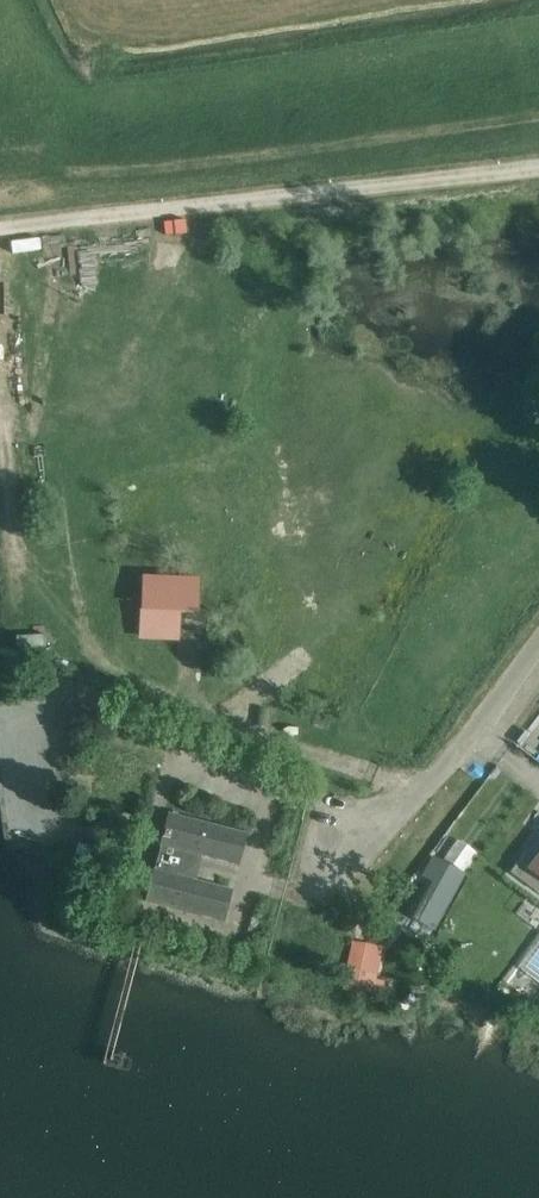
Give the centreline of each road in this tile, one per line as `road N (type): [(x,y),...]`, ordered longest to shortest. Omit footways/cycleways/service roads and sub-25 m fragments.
road 1 (unclassified): [(295,831),(341,837),(387,821),(538,646)]

